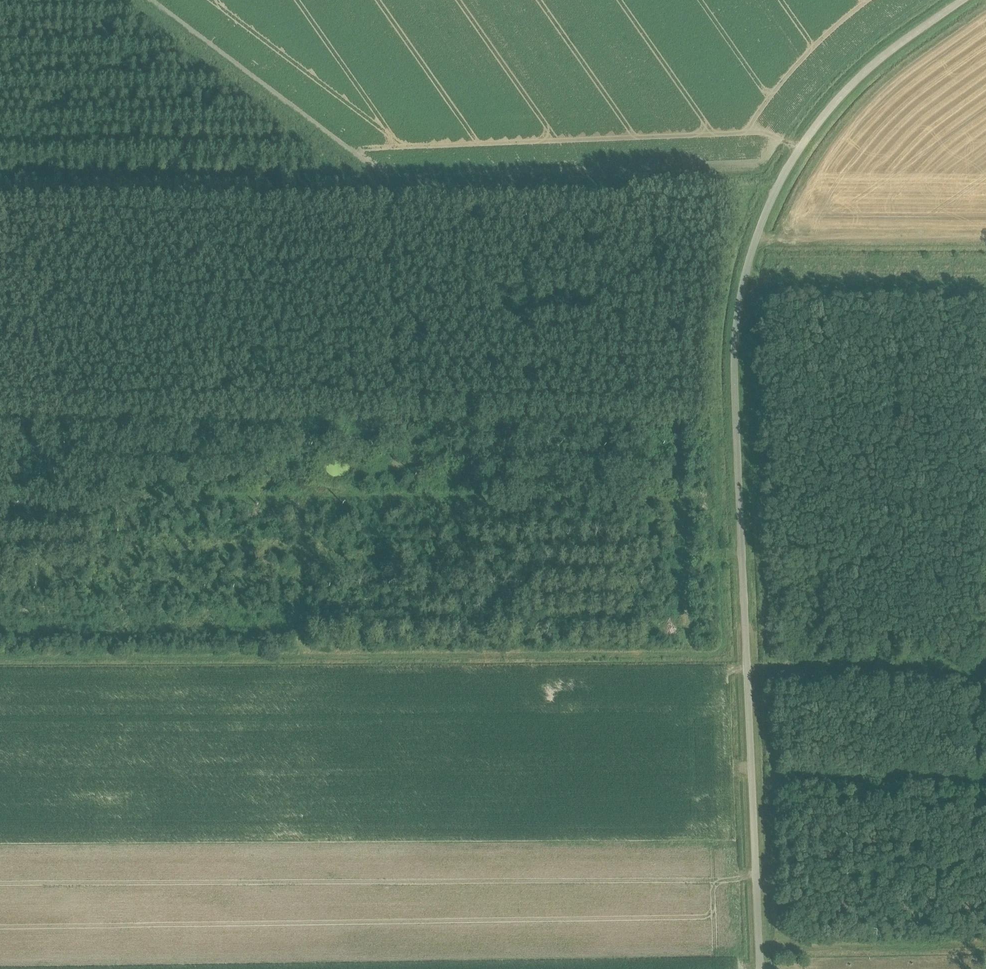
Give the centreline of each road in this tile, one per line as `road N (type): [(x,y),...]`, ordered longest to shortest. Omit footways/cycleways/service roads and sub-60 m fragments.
road 1 (unclassified): [(761,968),(734,360),(743,291),(767,210),(812,130),(871,66),(962,0)]

